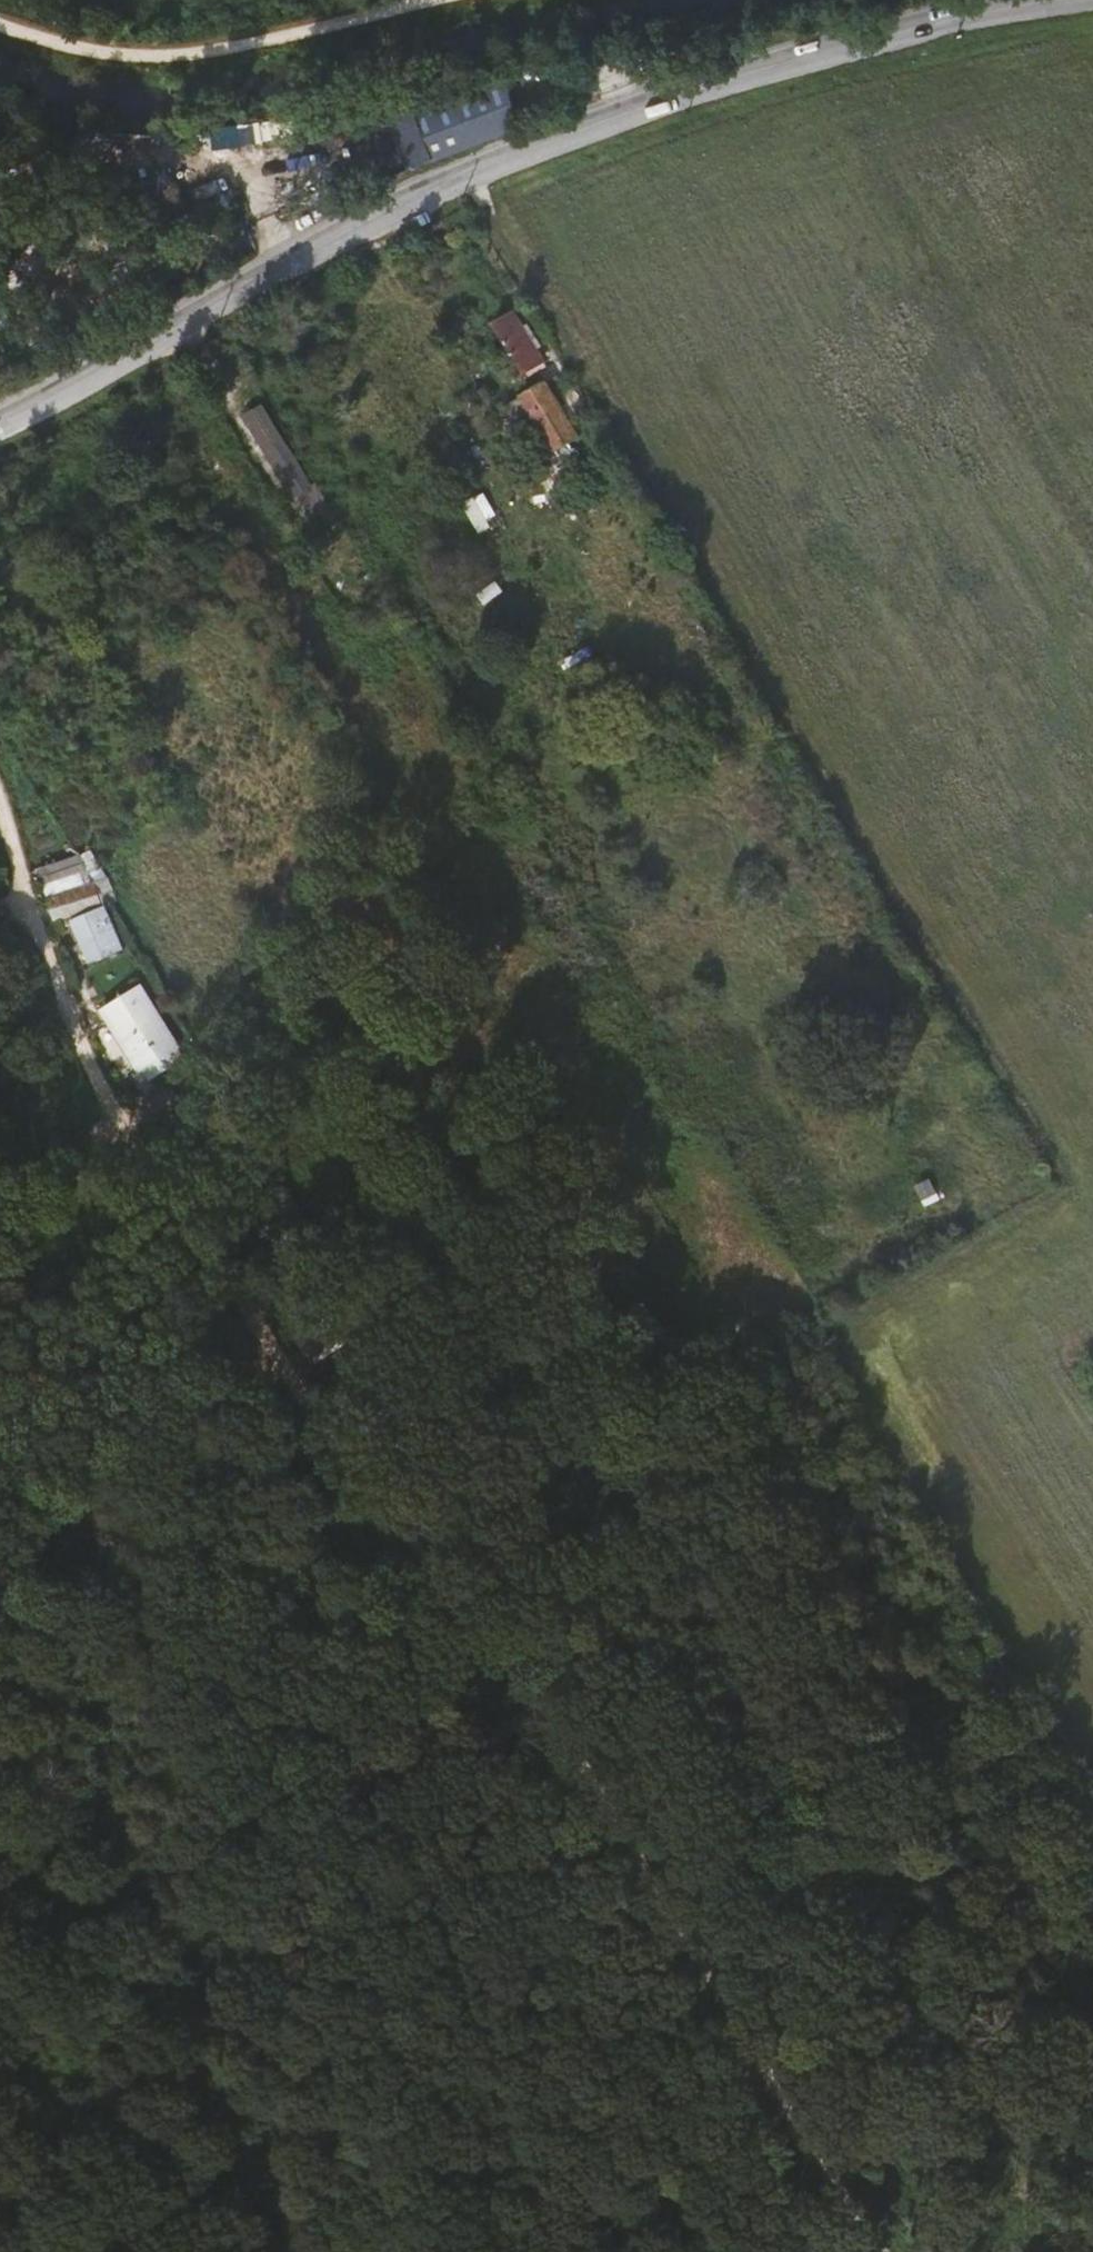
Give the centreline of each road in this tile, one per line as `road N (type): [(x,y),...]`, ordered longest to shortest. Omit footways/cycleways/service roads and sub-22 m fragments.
road 1 (tertiary): [(1076,0),(687,95),(481,176),(0,426)]

